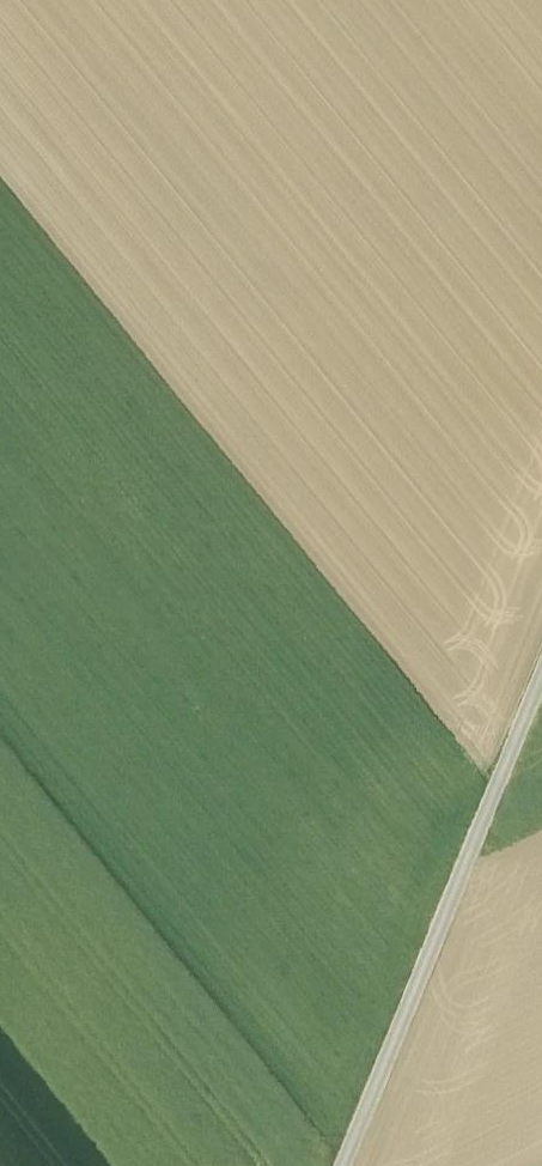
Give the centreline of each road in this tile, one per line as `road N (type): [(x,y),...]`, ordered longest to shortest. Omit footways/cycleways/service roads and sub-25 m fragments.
road 1 (track): [(341,1165),(541,668)]

